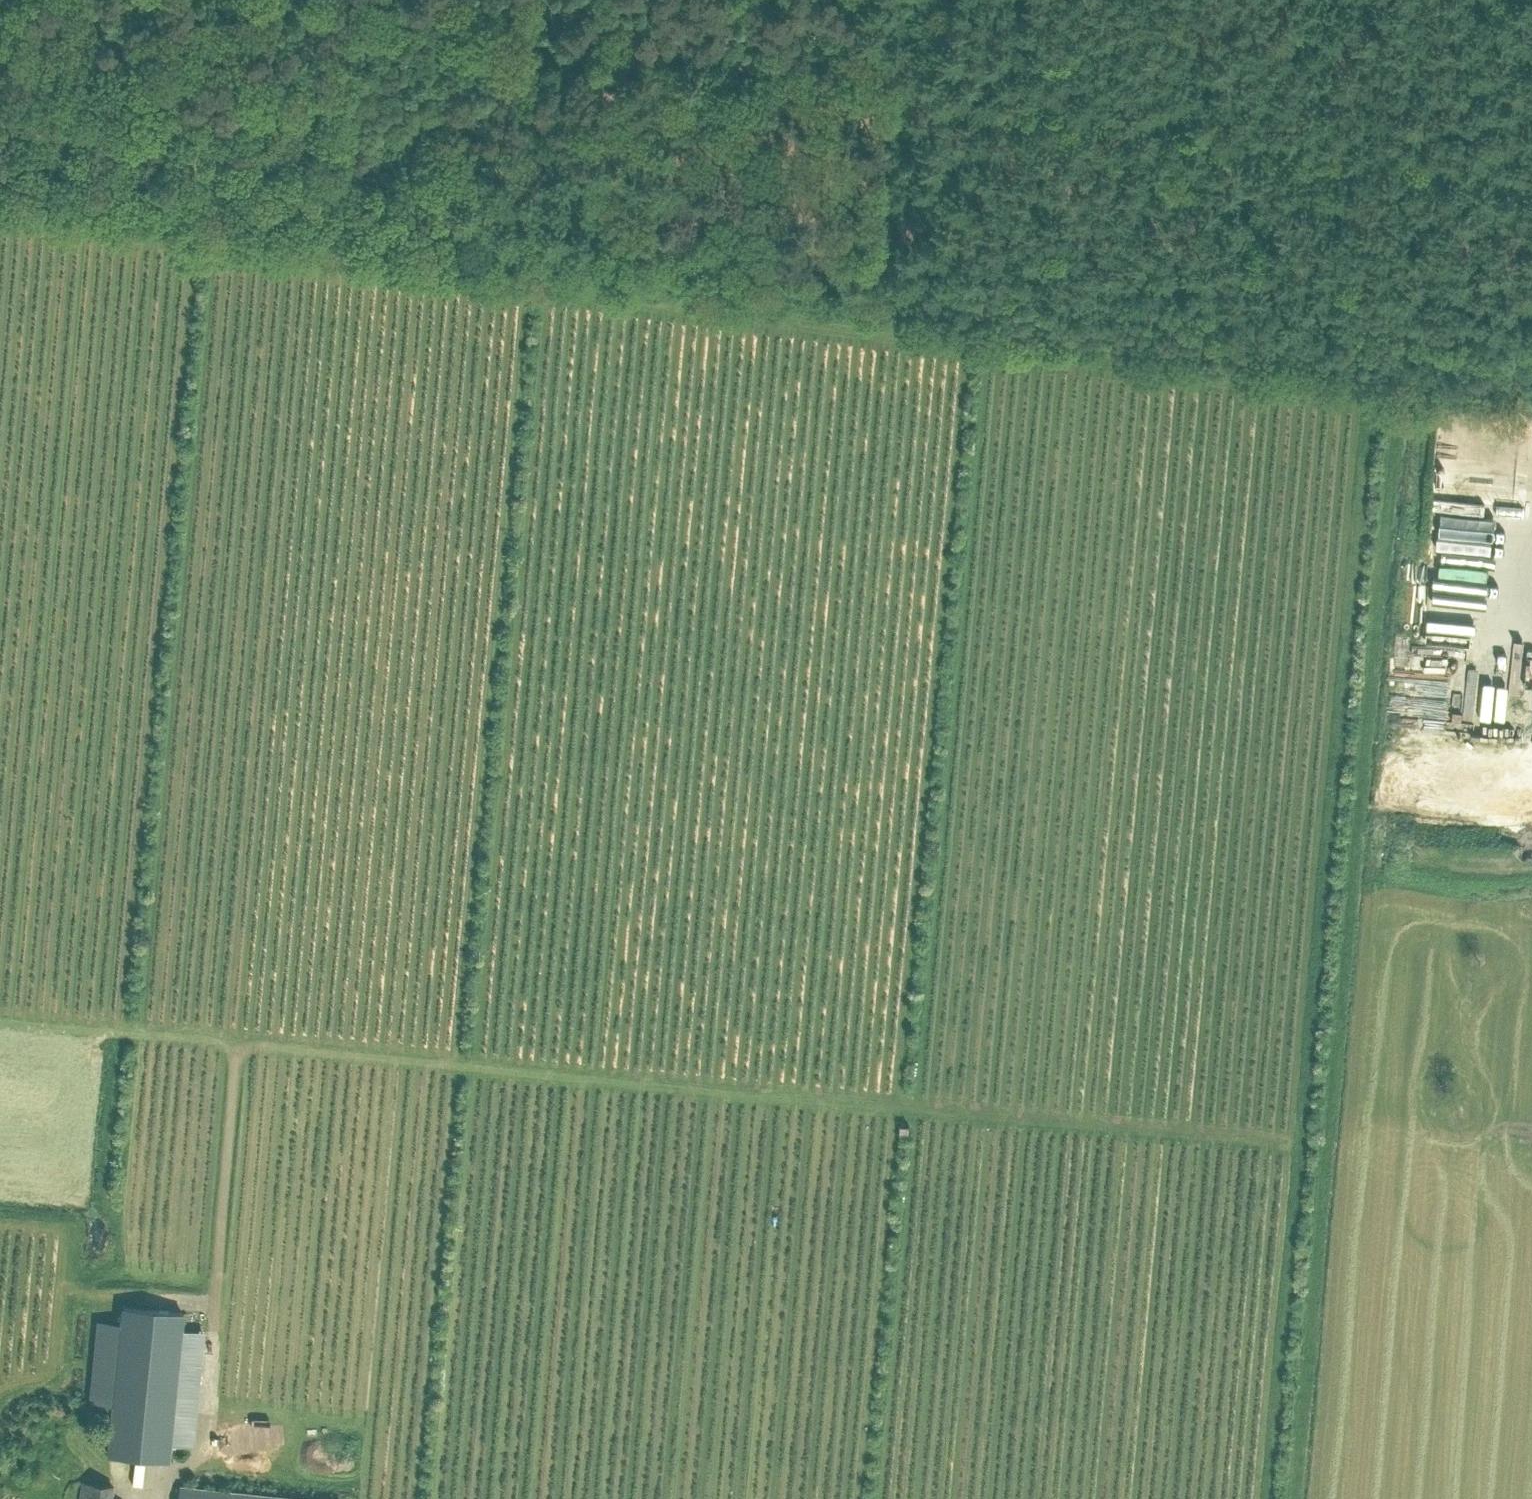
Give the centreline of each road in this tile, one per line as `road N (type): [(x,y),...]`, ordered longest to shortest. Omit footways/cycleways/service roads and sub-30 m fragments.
road 1 (track): [(1293,1498),(1400,404),(0,213)]
road 2 (track): [(0,1022),(1303,1150)]
road 3 (track): [(1303,1150),(1371,400)]
road 4 (track): [(1269,1498),(1303,1150)]
road 5 (track): [(239,1045),(220,1290)]

